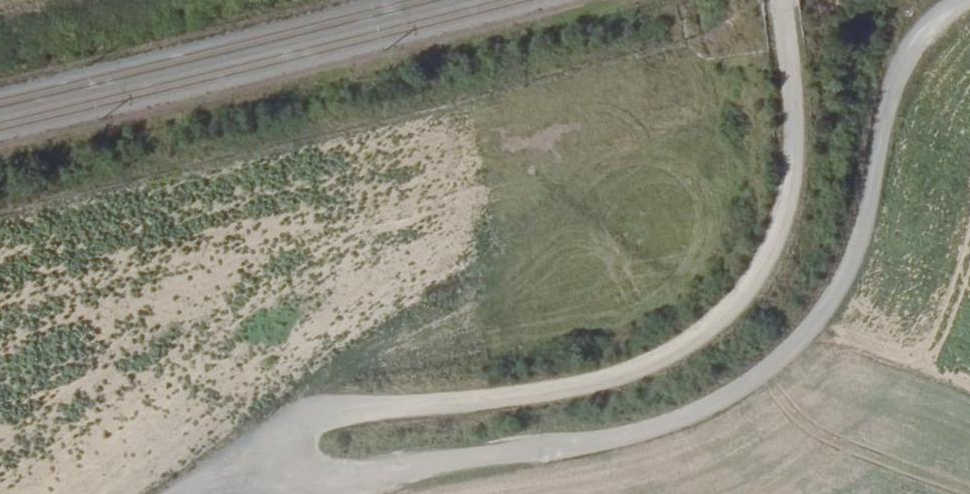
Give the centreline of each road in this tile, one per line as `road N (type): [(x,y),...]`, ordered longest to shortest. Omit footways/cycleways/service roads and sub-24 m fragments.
road 1 (track): [(292,429),(320,475),(367,472),(577,441),(695,414),(762,375),(827,311),(860,245),(892,82),(929,26),(960,0)]
road 2 (track): [(780,0),(793,159),(788,197),(764,264),(719,320),(616,373),(487,397),(319,414),(174,493)]

